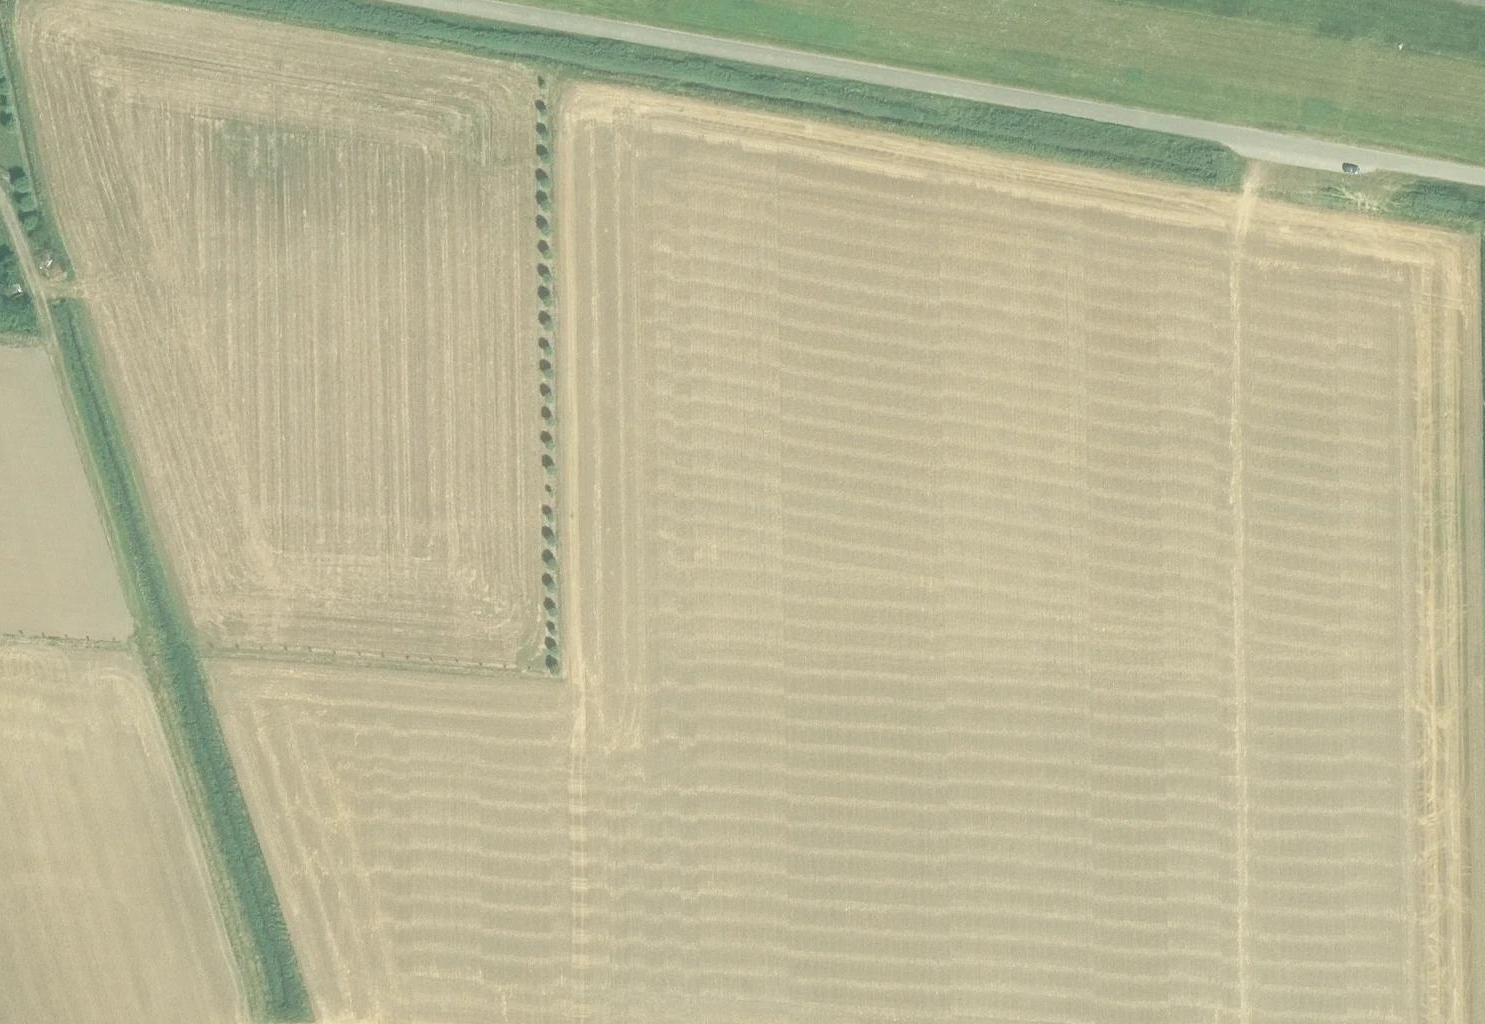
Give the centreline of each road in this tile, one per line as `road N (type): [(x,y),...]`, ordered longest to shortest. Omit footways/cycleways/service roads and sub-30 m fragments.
road 1 (unclassified): [(1484,179),(430,0)]

